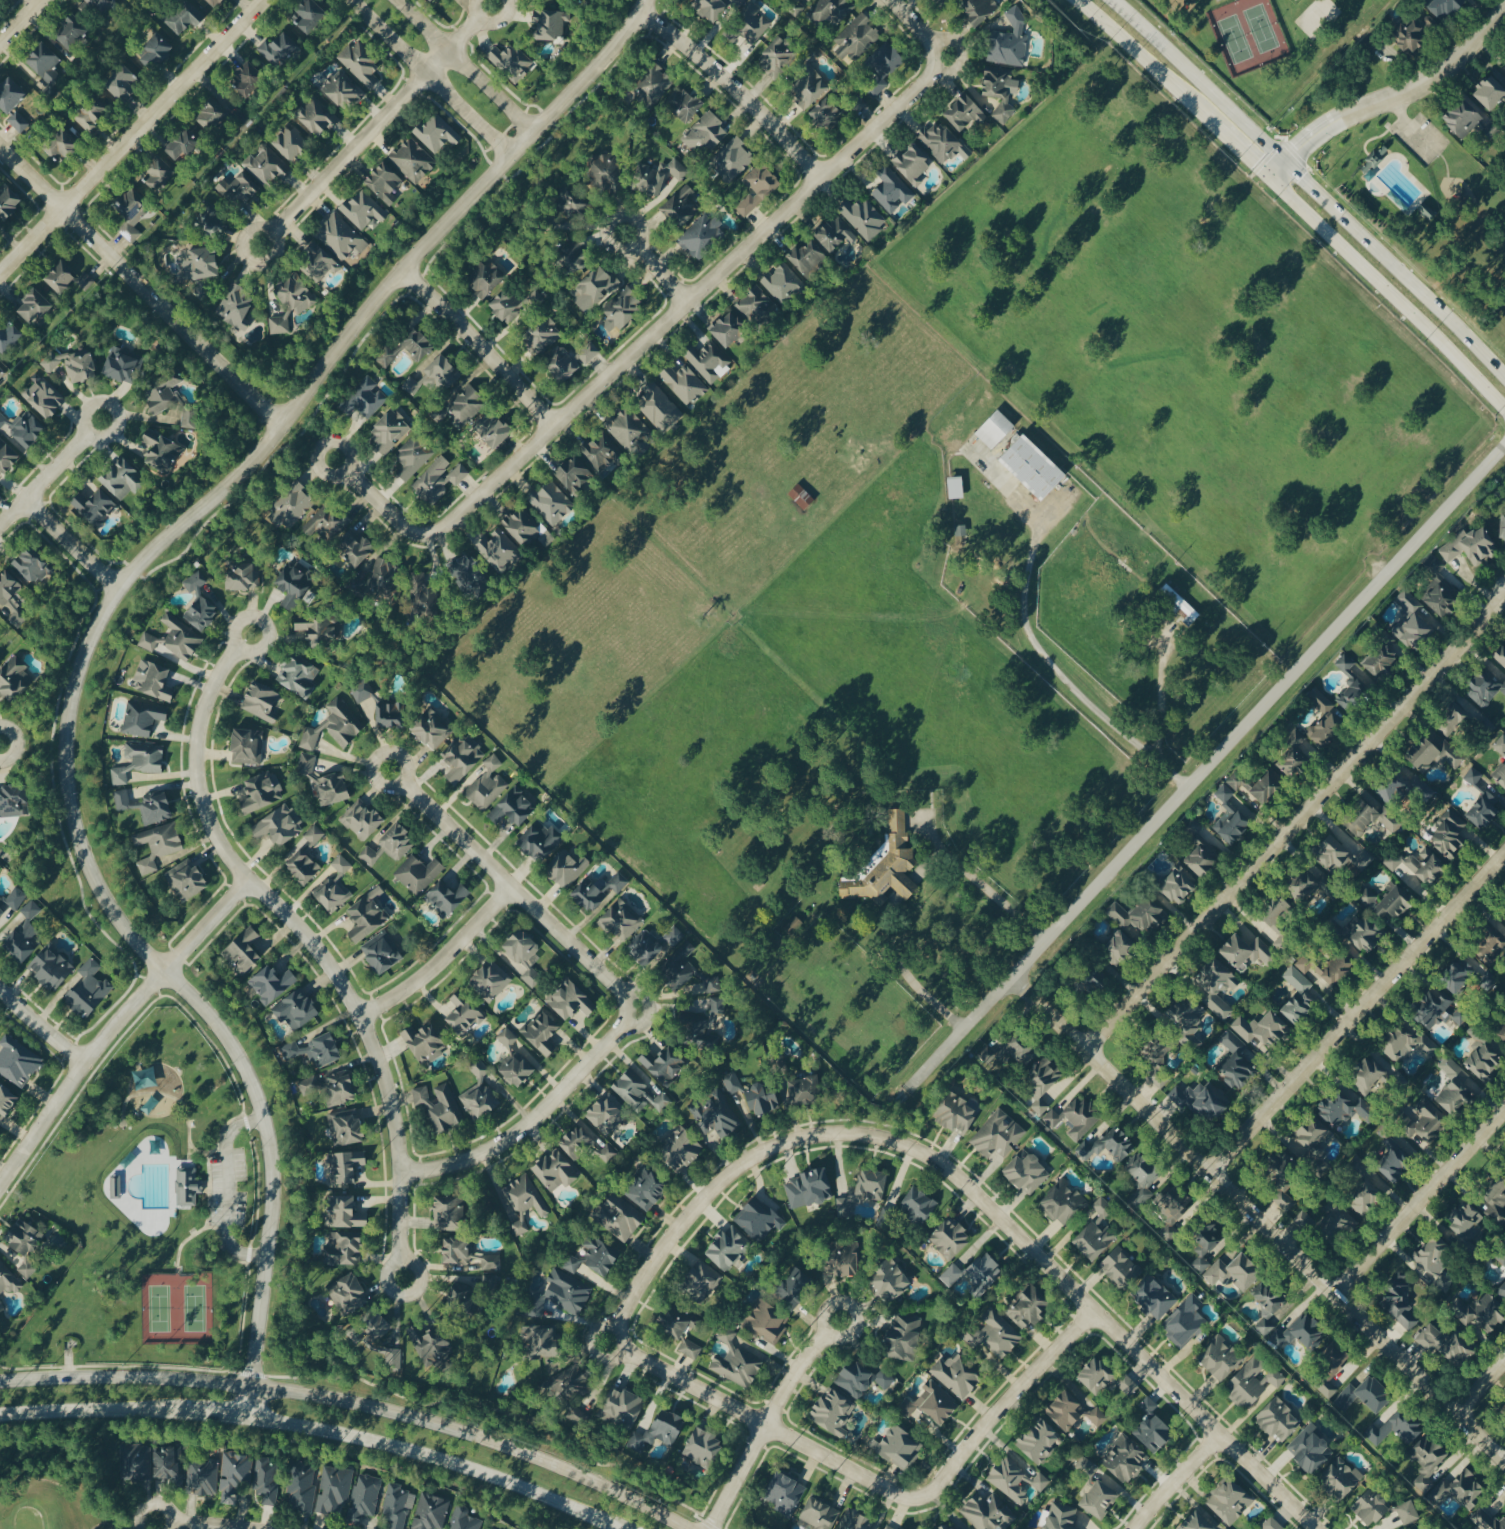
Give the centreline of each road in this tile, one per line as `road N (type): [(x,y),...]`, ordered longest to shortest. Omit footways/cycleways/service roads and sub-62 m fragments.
road 1 (tertiary): [(245,1426),(267,1261),(271,1152),(257,1099),(224,1036),(132,939),(86,862),(65,786),(79,670),(120,588),(256,459),(367,313),(608,57),(647,0)]
road 2 (residential): [(1504,448),(904,1090)]
road 3 (residential): [(404,1280),(403,1175),(376,1054),(341,982),(229,858),(203,805),(196,774),(203,715),(212,688),(253,634)]
road 4 (secondary): [(688,1528),(595,1481),(382,1409),(251,1384),(71,1377),(0,1383)]
road 5 (residential): [(434,536),(930,80),(943,58)]
road 6 (residential): [(1504,1463),(1214,1168),(1008,978)]
road 7 (residential): [(1087,1049),(1504,597)]
road 8 (residential): [(907,1147),(980,1199),(1316,1528)]
road 9 (secondary): [(1504,375),(1305,175),(1112,0)]
road 10 (residential): [(1214,1168),(1504,854)]
road 11 (residential): [(0,147),(281,426)]
road 12 (residential): [(0,1187),(122,1018),(248,881)]
road 13 (residential): [(907,1147),(813,1135),(745,1163),(668,1242),(612,1340)]
road 14 (residential): [(0,274),(262,0)]
road 15 (secondary): [(245,1426),(489,1483),(602,1528)]
road 16 (residential): [(917,1500),(766,1429),(612,1340)]
road 17 (residential): [(636,1010),(391,771)]
road 18 (secondary): [(1269,178),(1504,411)]
road 19 (residential): [(492,7),(272,232)]
road 20 (residential): [(403,1175),(449,1168),(532,1124),(636,1010)]
road 21 (residential): [(917,1500),(934,1492),(998,1410),(1093,1311)]
road 22 (residential): [(822,180),(752,106),(641,13)]
road 23 (residential): [(711,1528),(788,1386),(841,1320)]
road 24 (residential): [(1340,1293),(1504,1112)]
road 25 (residential): [(349,0),(511,158)]
road 26 (residential): [(404,271),(554,428)]
road 27 (residential): [(1504,8),(1438,73),(1329,122)]
road 28 (residential): [(360,1018),(435,969),(511,890)]
road 29 (residential): [(533,133),(396,0)]
road 30 (secondary): [(0,1421),(183,1422)]
road 31 (secondary): [(1073,0),(1192,104)]
road 32 (residential): [(88,432),(0,528)]
road 33 (residential): [(120,588),(26,501)]
road 34 (residential): [(1221,1436),(1137,1528)]

